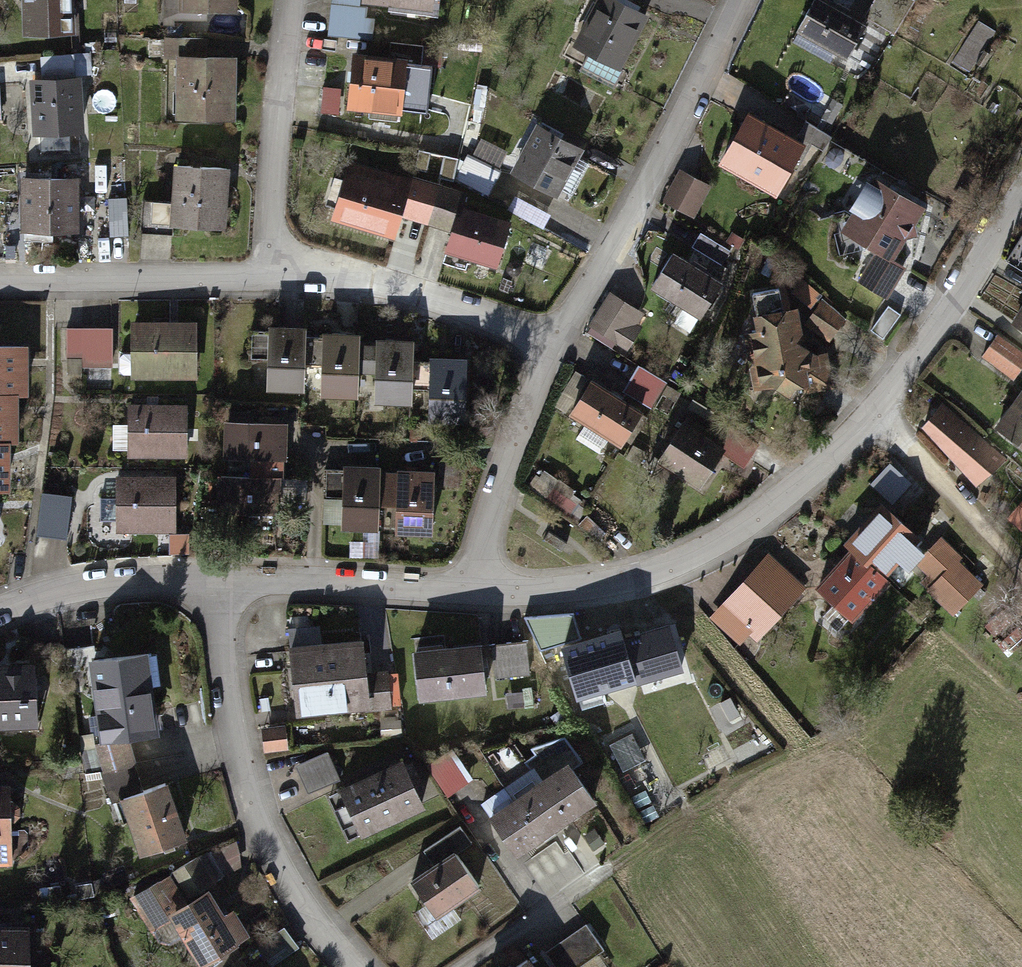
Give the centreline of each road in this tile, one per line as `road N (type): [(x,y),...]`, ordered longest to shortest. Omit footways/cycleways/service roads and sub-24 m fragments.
road 1 (residential): [(882,392),(737,532),(637,570),(461,590)]
road 2 (residential): [(236,583),(237,698),(258,812),(273,858),(353,966)]
road 3 (residential): [(545,354),(740,0)]
road 4 (residential): [(274,276),(430,304),(545,354)]
road 5 (residential): [(274,276),(270,198),(288,0)]
road 6 (residential): [(0,280),(274,276)]
road 7 (residential): [(461,590),(545,354)]
road 8 (residential): [(236,583),(61,592),(0,617)]
road 9 (residential): [(1021,206),(978,276),(882,392)]
road 10 (residential): [(461,590),(236,583)]
road 11 (track): [(905,422),(1021,585)]

